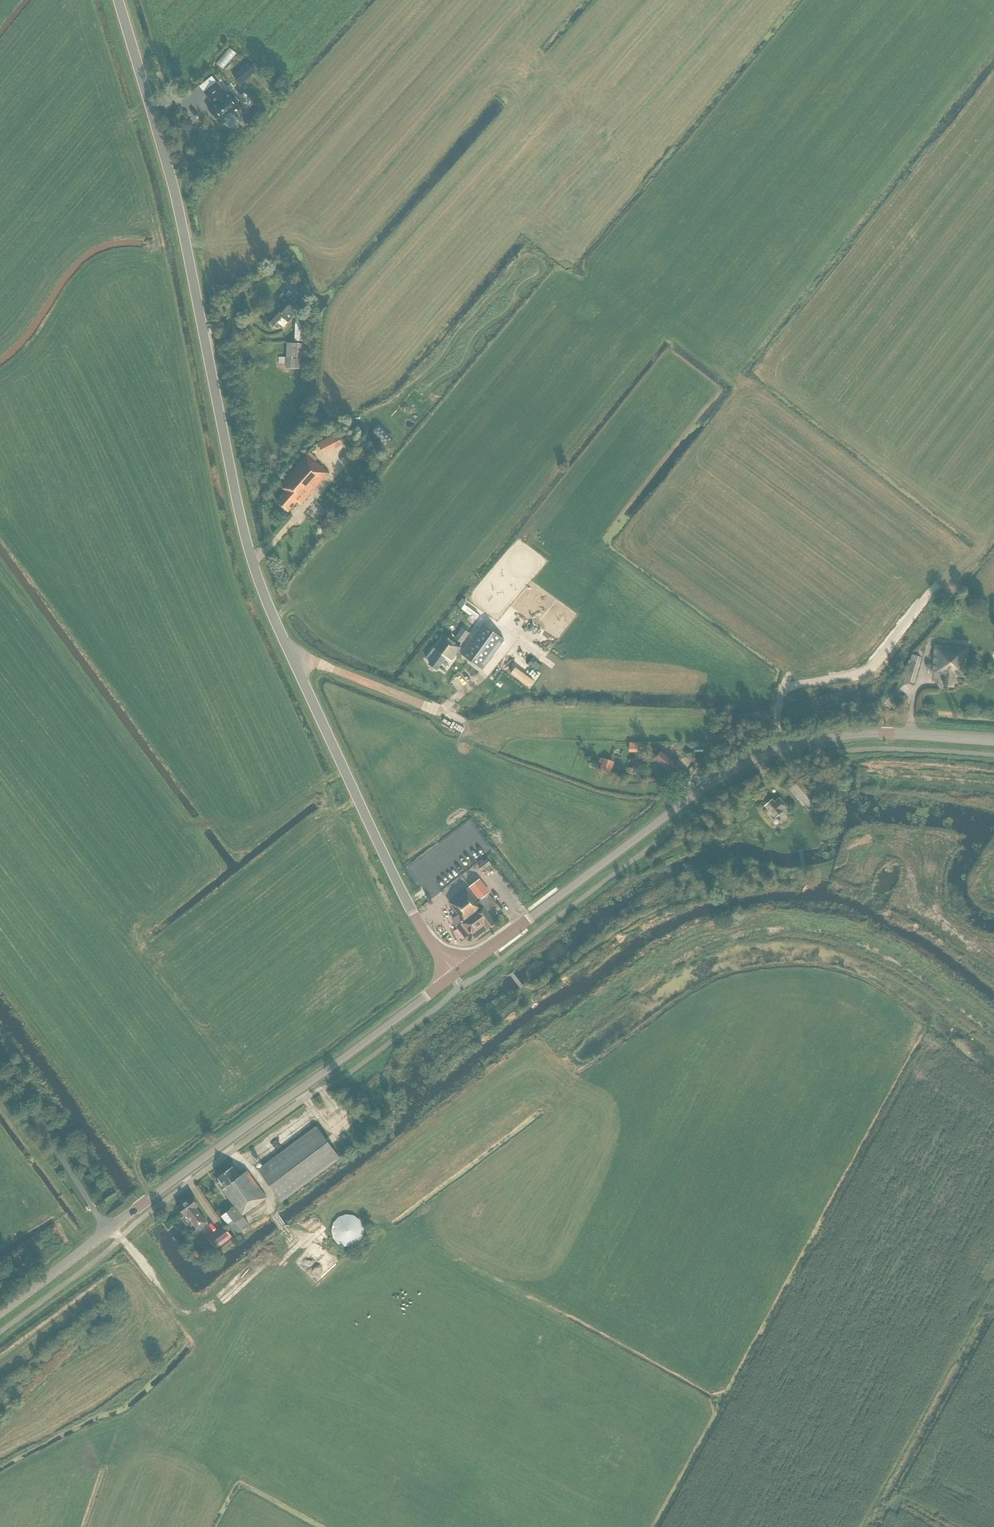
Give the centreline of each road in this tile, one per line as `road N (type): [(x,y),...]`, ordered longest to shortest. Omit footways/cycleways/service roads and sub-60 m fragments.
road 1 (tertiary): [(455,972),(413,913),(257,576),(182,235),(118,0)]
road 2 (secondary): [(993,740),(843,735),(753,761),(683,803),(455,972)]
road 3 (secondary): [(0,1312),(455,972)]

